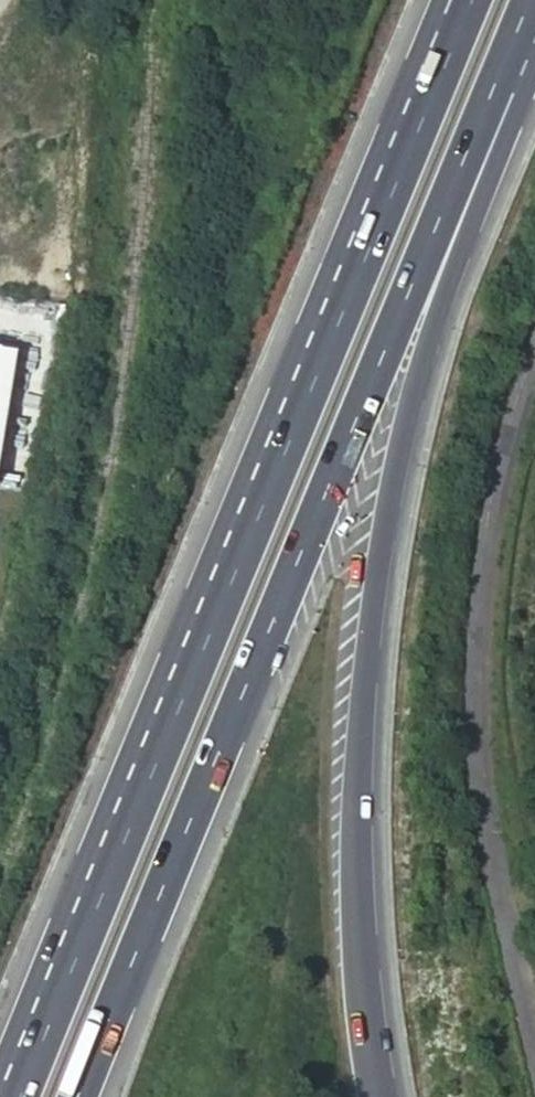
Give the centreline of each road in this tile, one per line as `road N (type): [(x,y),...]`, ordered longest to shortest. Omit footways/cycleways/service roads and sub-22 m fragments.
road 1 (trunk): [(460,0),(21,1096)]
road 2 (trunk): [(66,1096),(488,78)]
road 3 (trunk): [(381,1096),(358,975),(365,628),(402,438),(493,158),(488,78)]

